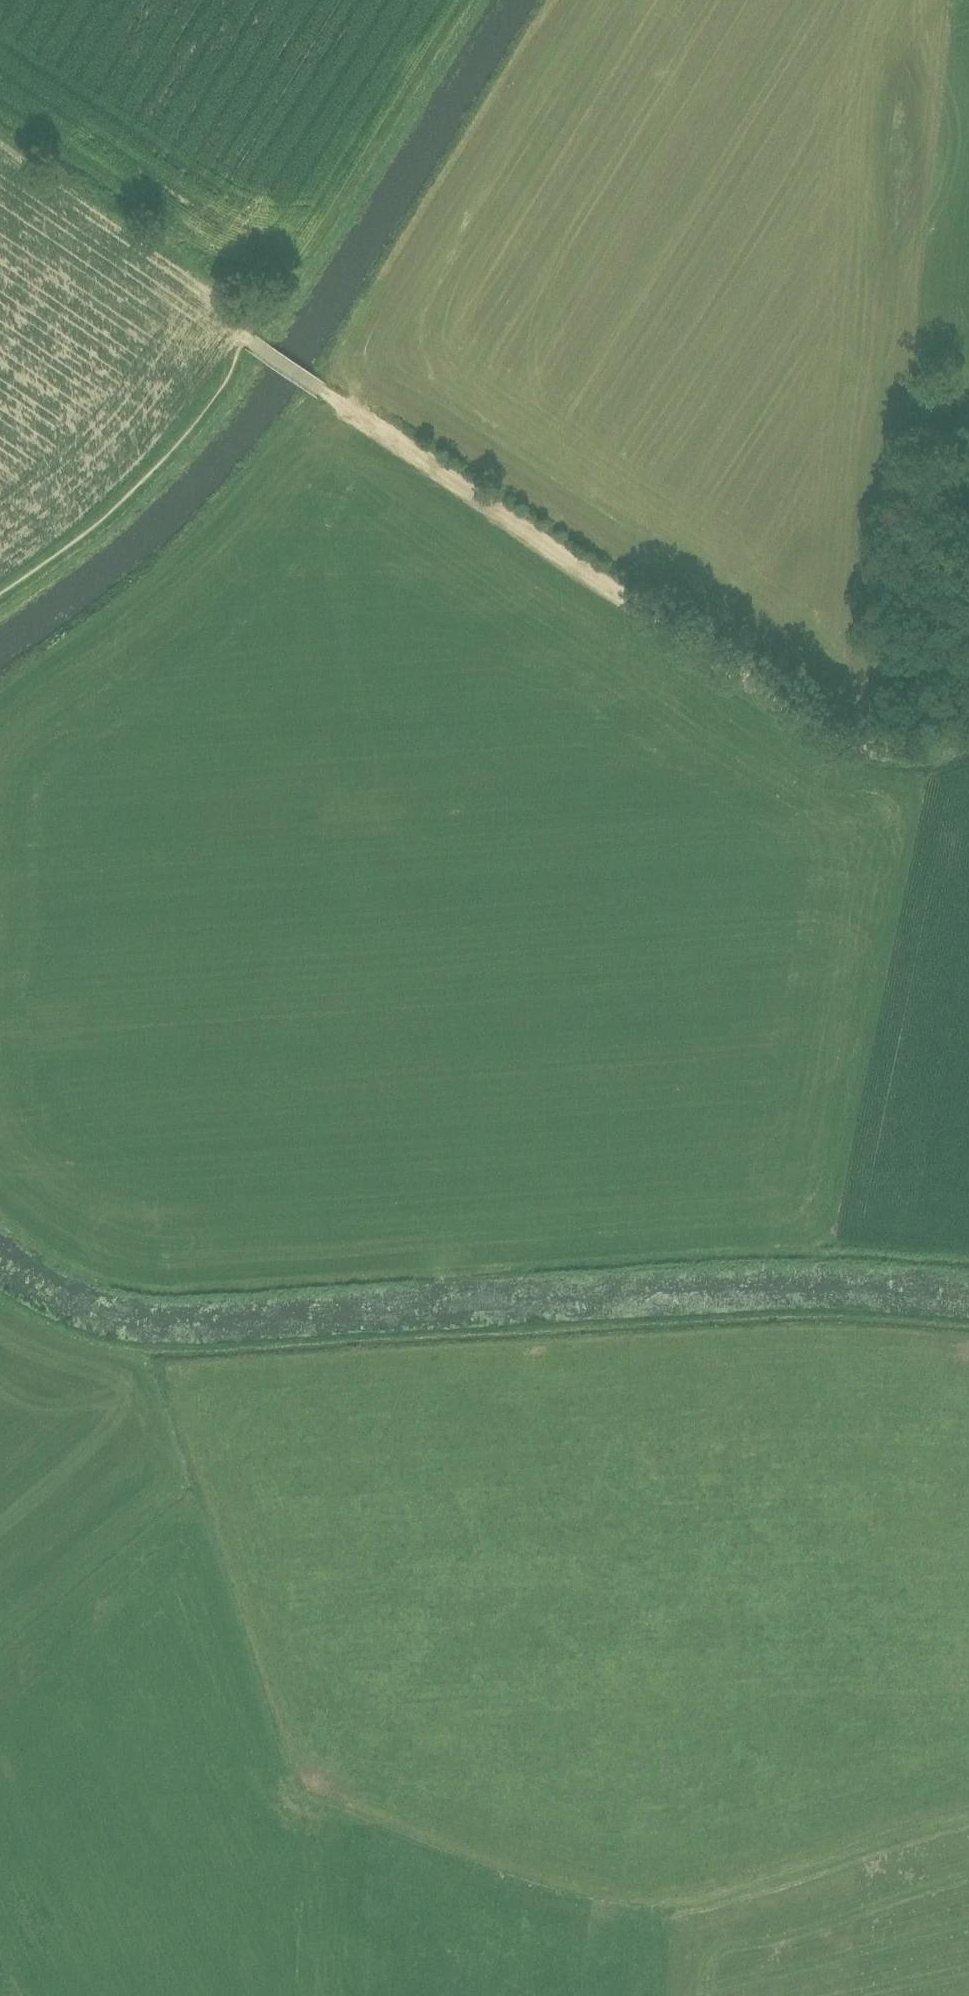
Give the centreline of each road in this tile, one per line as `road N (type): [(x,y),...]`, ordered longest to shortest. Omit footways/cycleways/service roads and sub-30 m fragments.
road 1 (track): [(968,1250),(718,1253),(188,1287),(109,1277),(37,1241),(0,1208)]
road 2 (track): [(246,340),(837,737),(890,751),(968,738)]
road 3 (track): [(0,694),(175,566),(298,419),(333,398),(352,332)]

